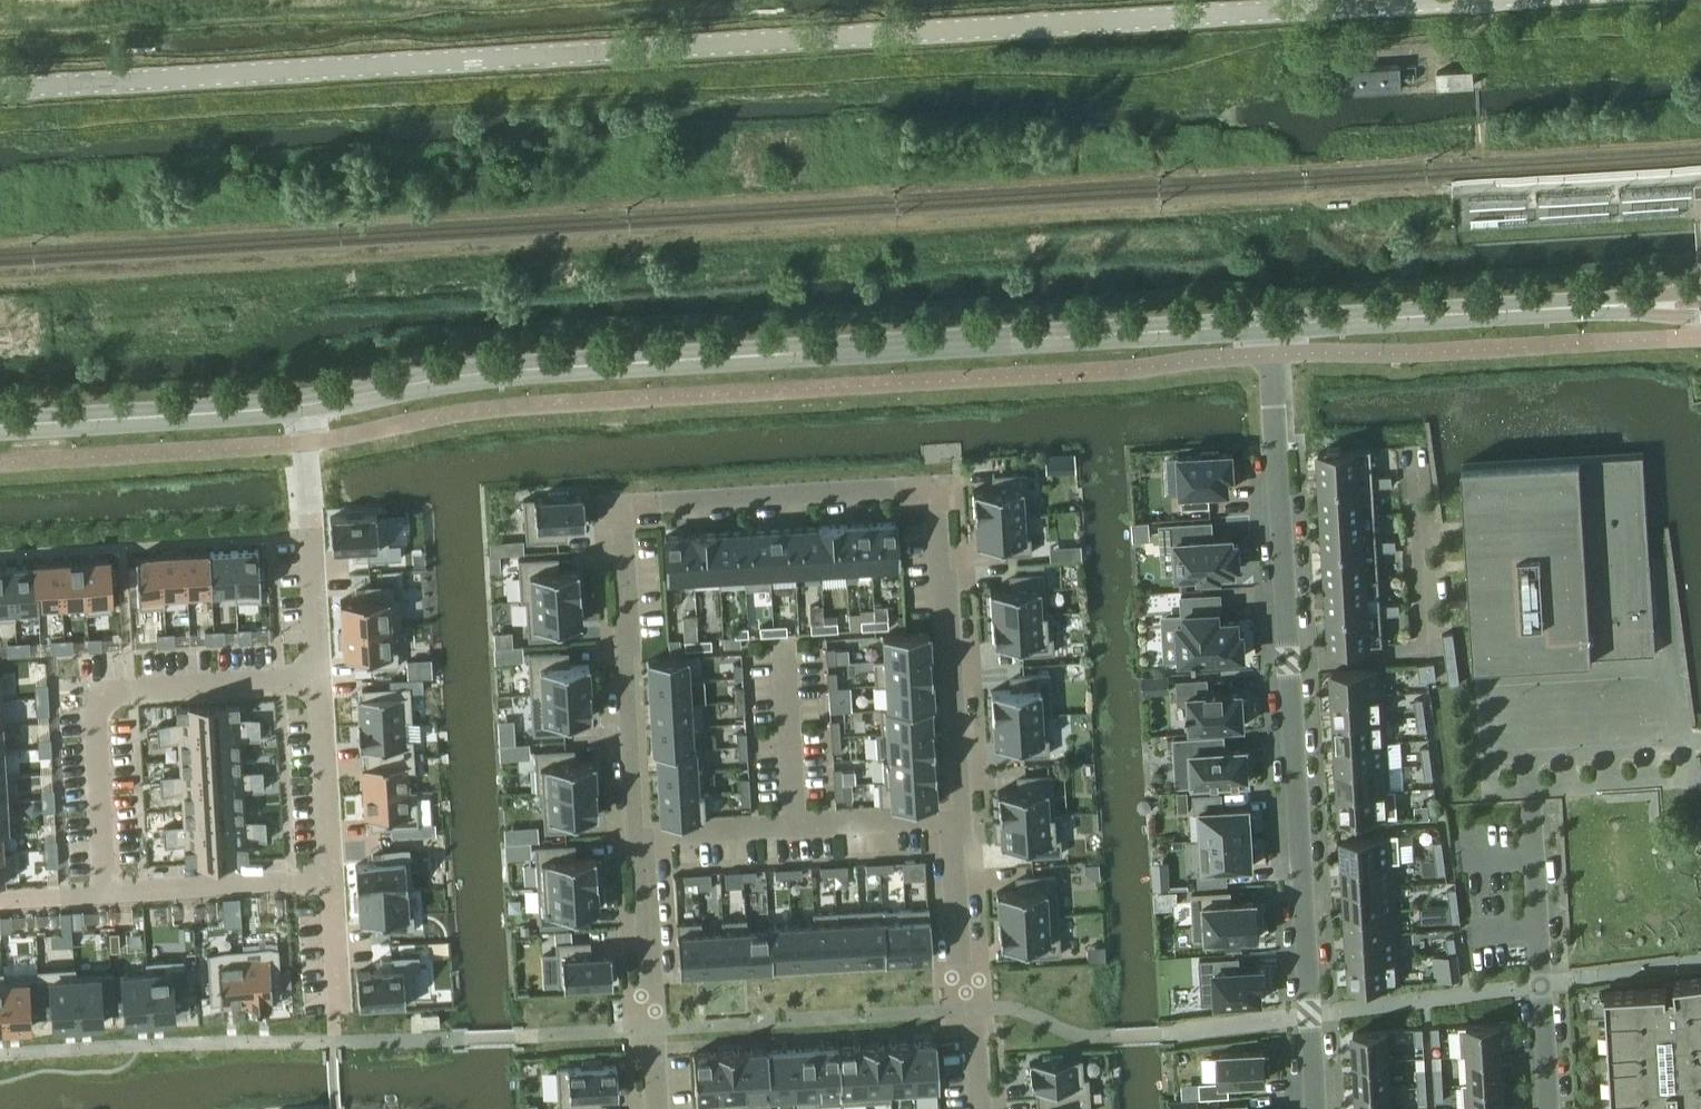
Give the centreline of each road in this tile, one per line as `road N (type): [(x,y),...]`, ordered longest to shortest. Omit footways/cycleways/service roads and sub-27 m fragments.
road 1 (unclassified): [(0,87),(1419,0)]
road 2 (residential): [(654,1032),(624,660),(622,505),(934,488),(953,629),(962,807),(951,846),(968,1011)]
road 3 (unclassified): [(304,405),(501,371),(1267,326)]
road 4 (residential): [(1267,326),(1317,1108)]
road 5 (residential): [(304,405),(340,1005)]
road 6 (unclassified): [(1267,326),(1700,305)]
road 7 (residential): [(654,1032),(968,1011)]
road 8 (unclassified): [(0,428),(304,405)]
road 9 (residential): [(1548,1108),(1539,985)]

